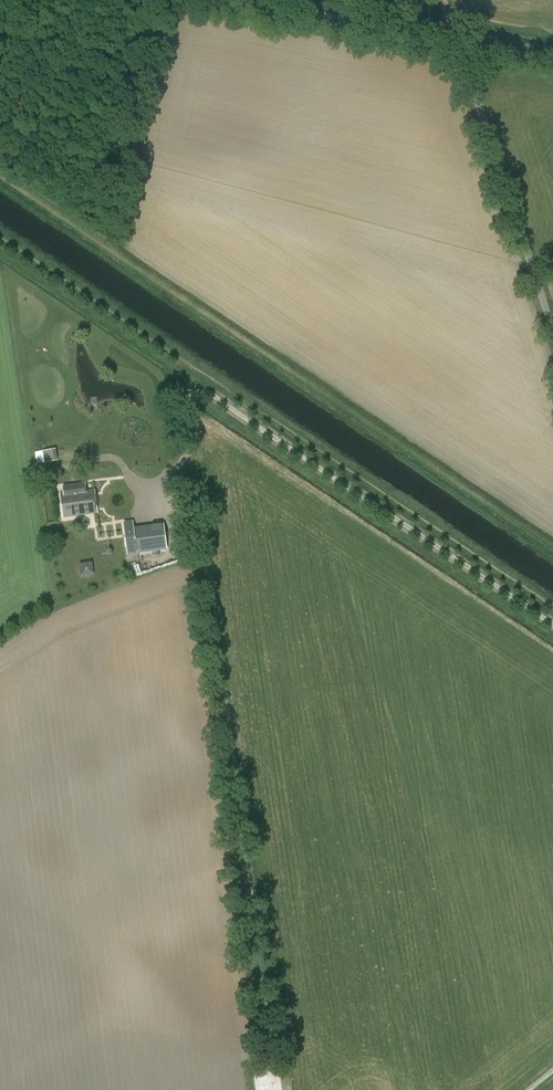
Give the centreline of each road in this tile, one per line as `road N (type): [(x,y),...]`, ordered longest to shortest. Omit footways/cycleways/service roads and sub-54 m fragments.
road 1 (track): [(552,624),(206,393),(181,407),(186,452),(173,469)]
road 2 (unclassified): [(552,333),(442,0)]
road 3 (track): [(552,62),(245,0)]

